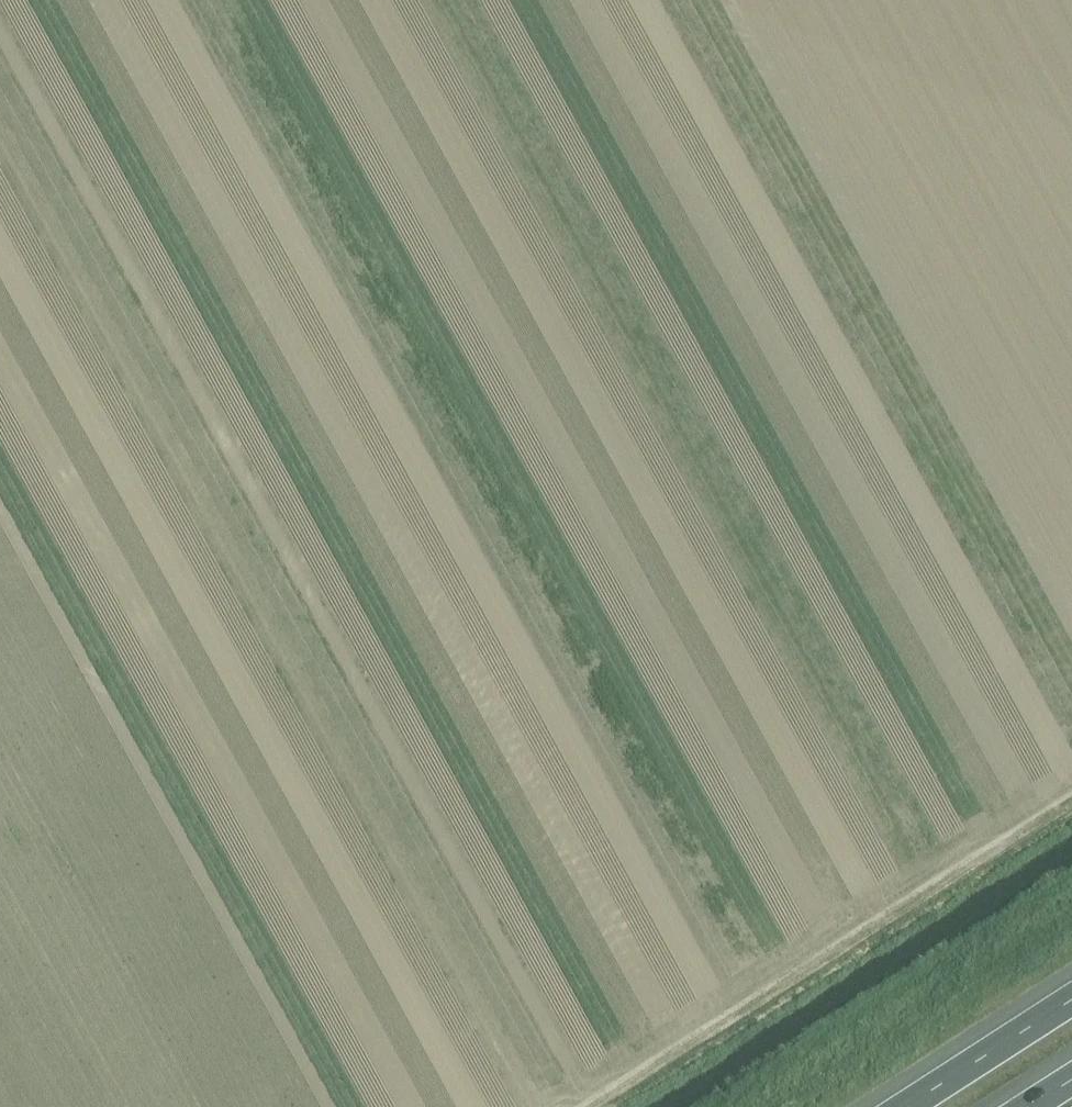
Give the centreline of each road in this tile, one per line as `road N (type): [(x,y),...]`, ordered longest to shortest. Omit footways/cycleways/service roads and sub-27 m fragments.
road 1 (motorway): [(1071,998),(904,1106)]

